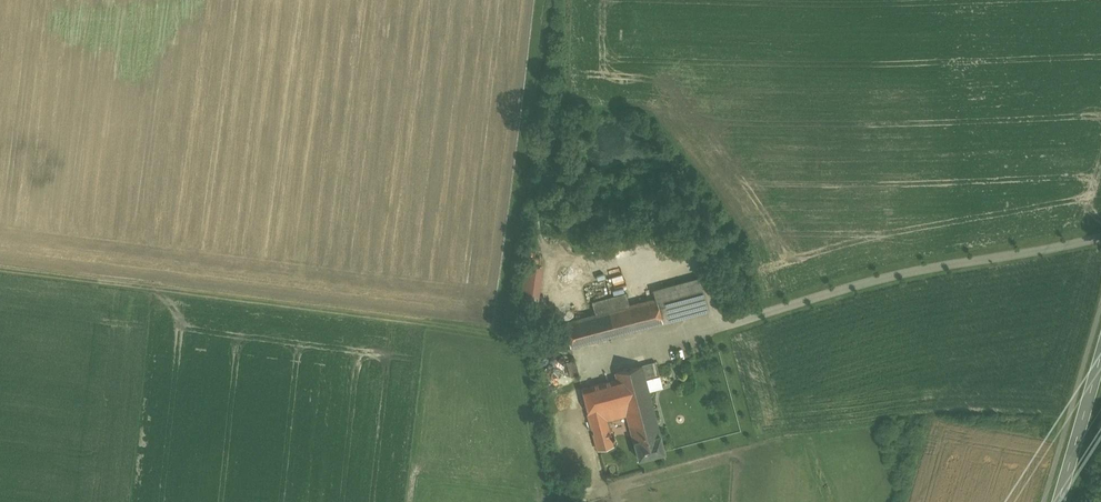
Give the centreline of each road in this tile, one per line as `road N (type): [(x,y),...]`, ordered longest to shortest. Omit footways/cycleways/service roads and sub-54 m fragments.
road 1 (secondary): [(1057,501),(1100,352)]

